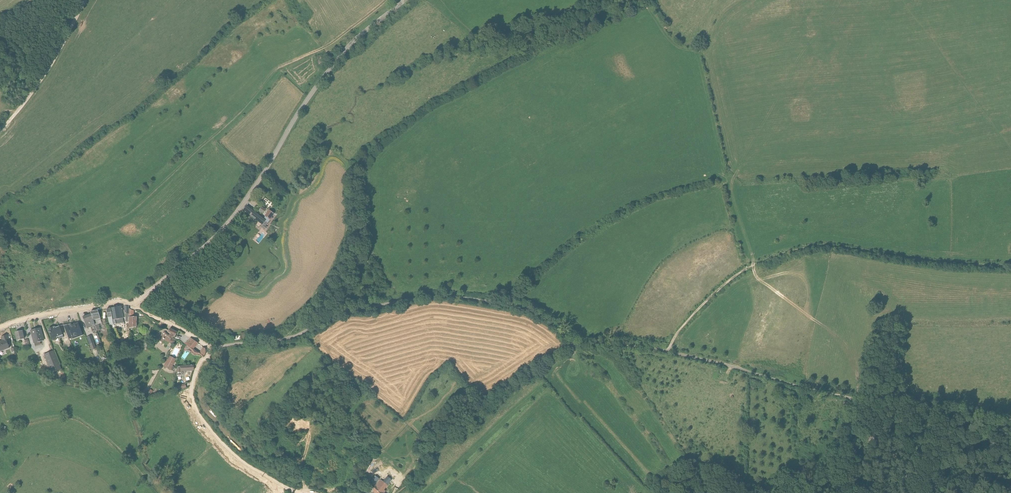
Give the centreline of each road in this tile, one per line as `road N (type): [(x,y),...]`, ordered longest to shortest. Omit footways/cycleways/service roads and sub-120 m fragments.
road 1 (unclassified): [(211,340),(289,330),(350,303),(452,290),(526,303),(578,340),(667,348),(849,397),(862,440),(932,414),(1010,423)]
road 2 (unclassified): [(394,0),(330,61),(229,213),(130,296)]
road 3 (track): [(297,50),(124,209)]
road 4 (unclassified): [(301,492),(242,460),(200,417),(192,384),(211,340)]
road 5 (track): [(0,125),(35,83),(83,0)]
road 6 (residential): [(130,296),(0,327)]

